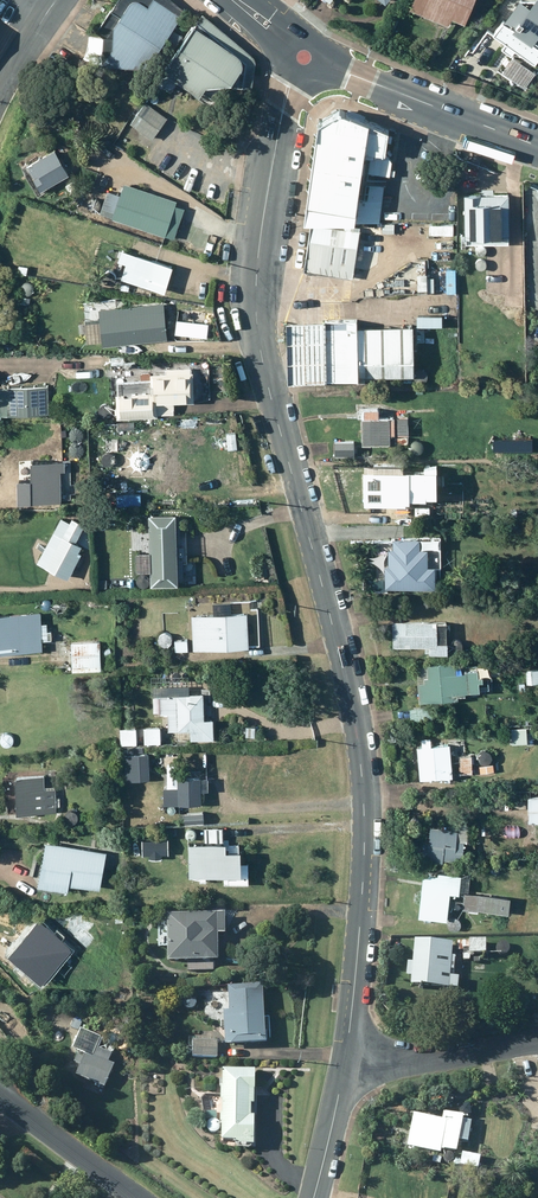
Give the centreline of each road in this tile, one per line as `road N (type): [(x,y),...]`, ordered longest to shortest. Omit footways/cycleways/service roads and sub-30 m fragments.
road 1 (tertiary): [(294,74),(263,219),(256,312),(345,677),(357,765),(362,936),(346,1061)]
road 2 (secondary): [(537,146),(321,65)]
road 3 (residential): [(537,1041),(403,1062),(346,1061)]
road 4 (tertiary): [(0,1096),(141,1197)]
road 5 (tertiary): [(346,1061),(312,1197)]

